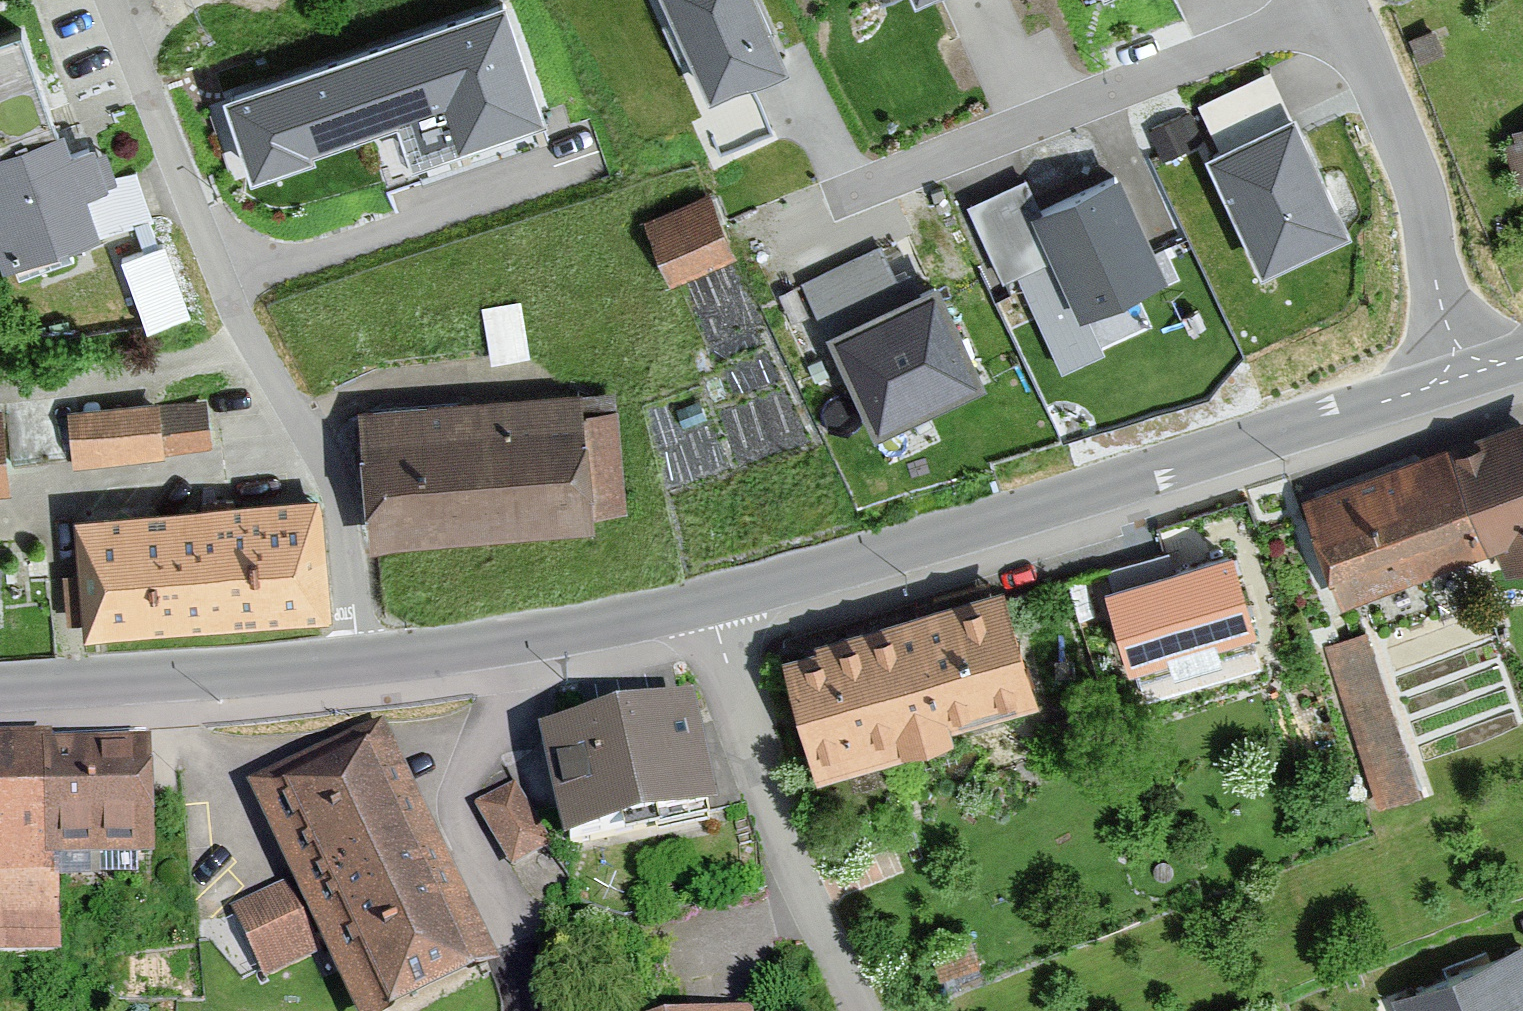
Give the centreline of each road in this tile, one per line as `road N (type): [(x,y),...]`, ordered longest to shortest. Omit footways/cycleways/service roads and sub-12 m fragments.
road 1 (tertiary): [(708,600),(1462,377)]
road 2 (residential): [(357,660),(337,499),(237,318),(108,0)]
road 3 (residential): [(708,600),(870,1010)]
road 4 (residential): [(1462,377),(1424,214),(1336,0)]
road 5 (tertiary): [(0,686),(357,660)]
road 6 (tertiary): [(357,660),(708,600)]

